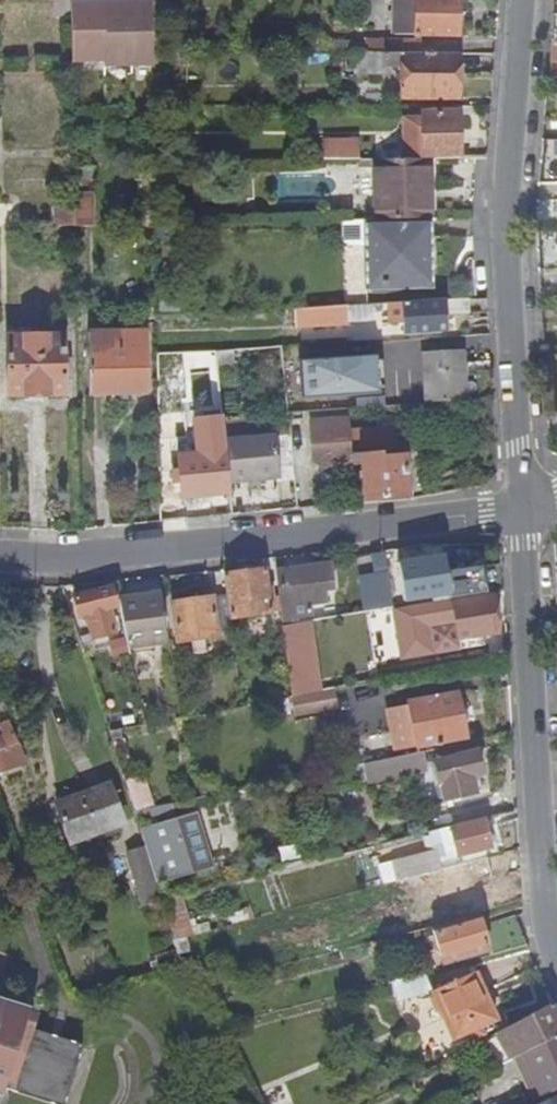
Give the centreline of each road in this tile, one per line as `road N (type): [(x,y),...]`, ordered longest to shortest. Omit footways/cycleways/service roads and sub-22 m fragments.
road 1 (residential): [(0,556),(125,553),(522,505)]
road 2 (residential): [(523,0),(505,240),(522,505)]
road 3 (residential): [(522,505),(545,920),(556,964)]

